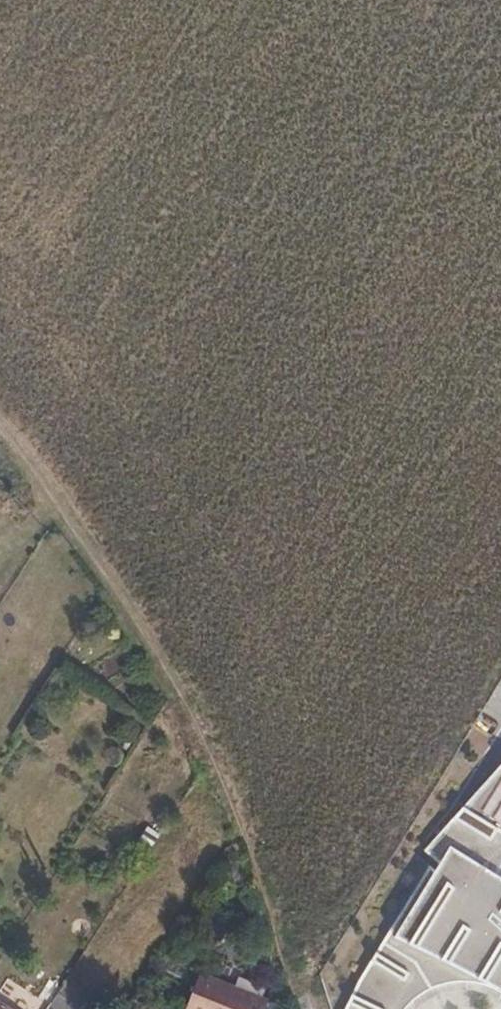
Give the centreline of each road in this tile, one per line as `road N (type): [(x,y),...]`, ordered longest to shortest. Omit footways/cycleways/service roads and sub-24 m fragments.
road 1 (track): [(0,426),(100,565),(209,747),(303,1005)]

